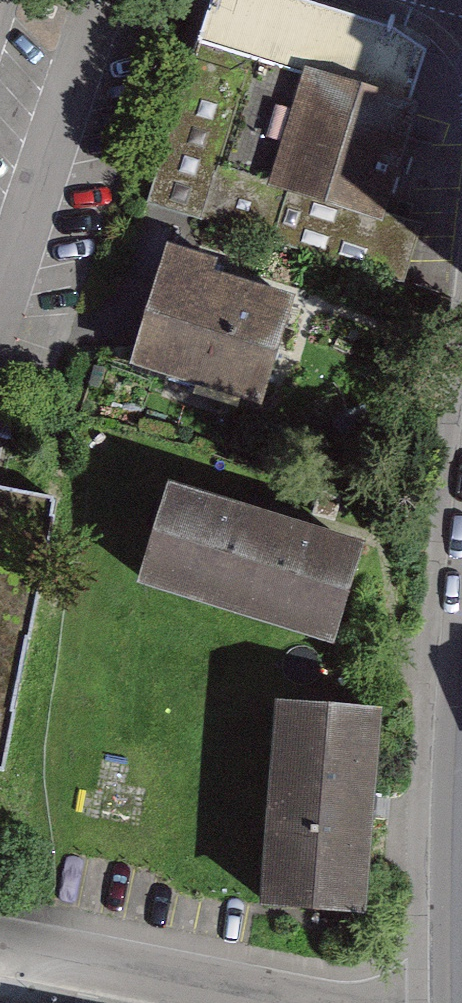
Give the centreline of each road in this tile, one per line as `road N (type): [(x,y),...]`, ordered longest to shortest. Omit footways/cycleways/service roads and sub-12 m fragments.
road 1 (residential): [(314,1002),(0,933)]

